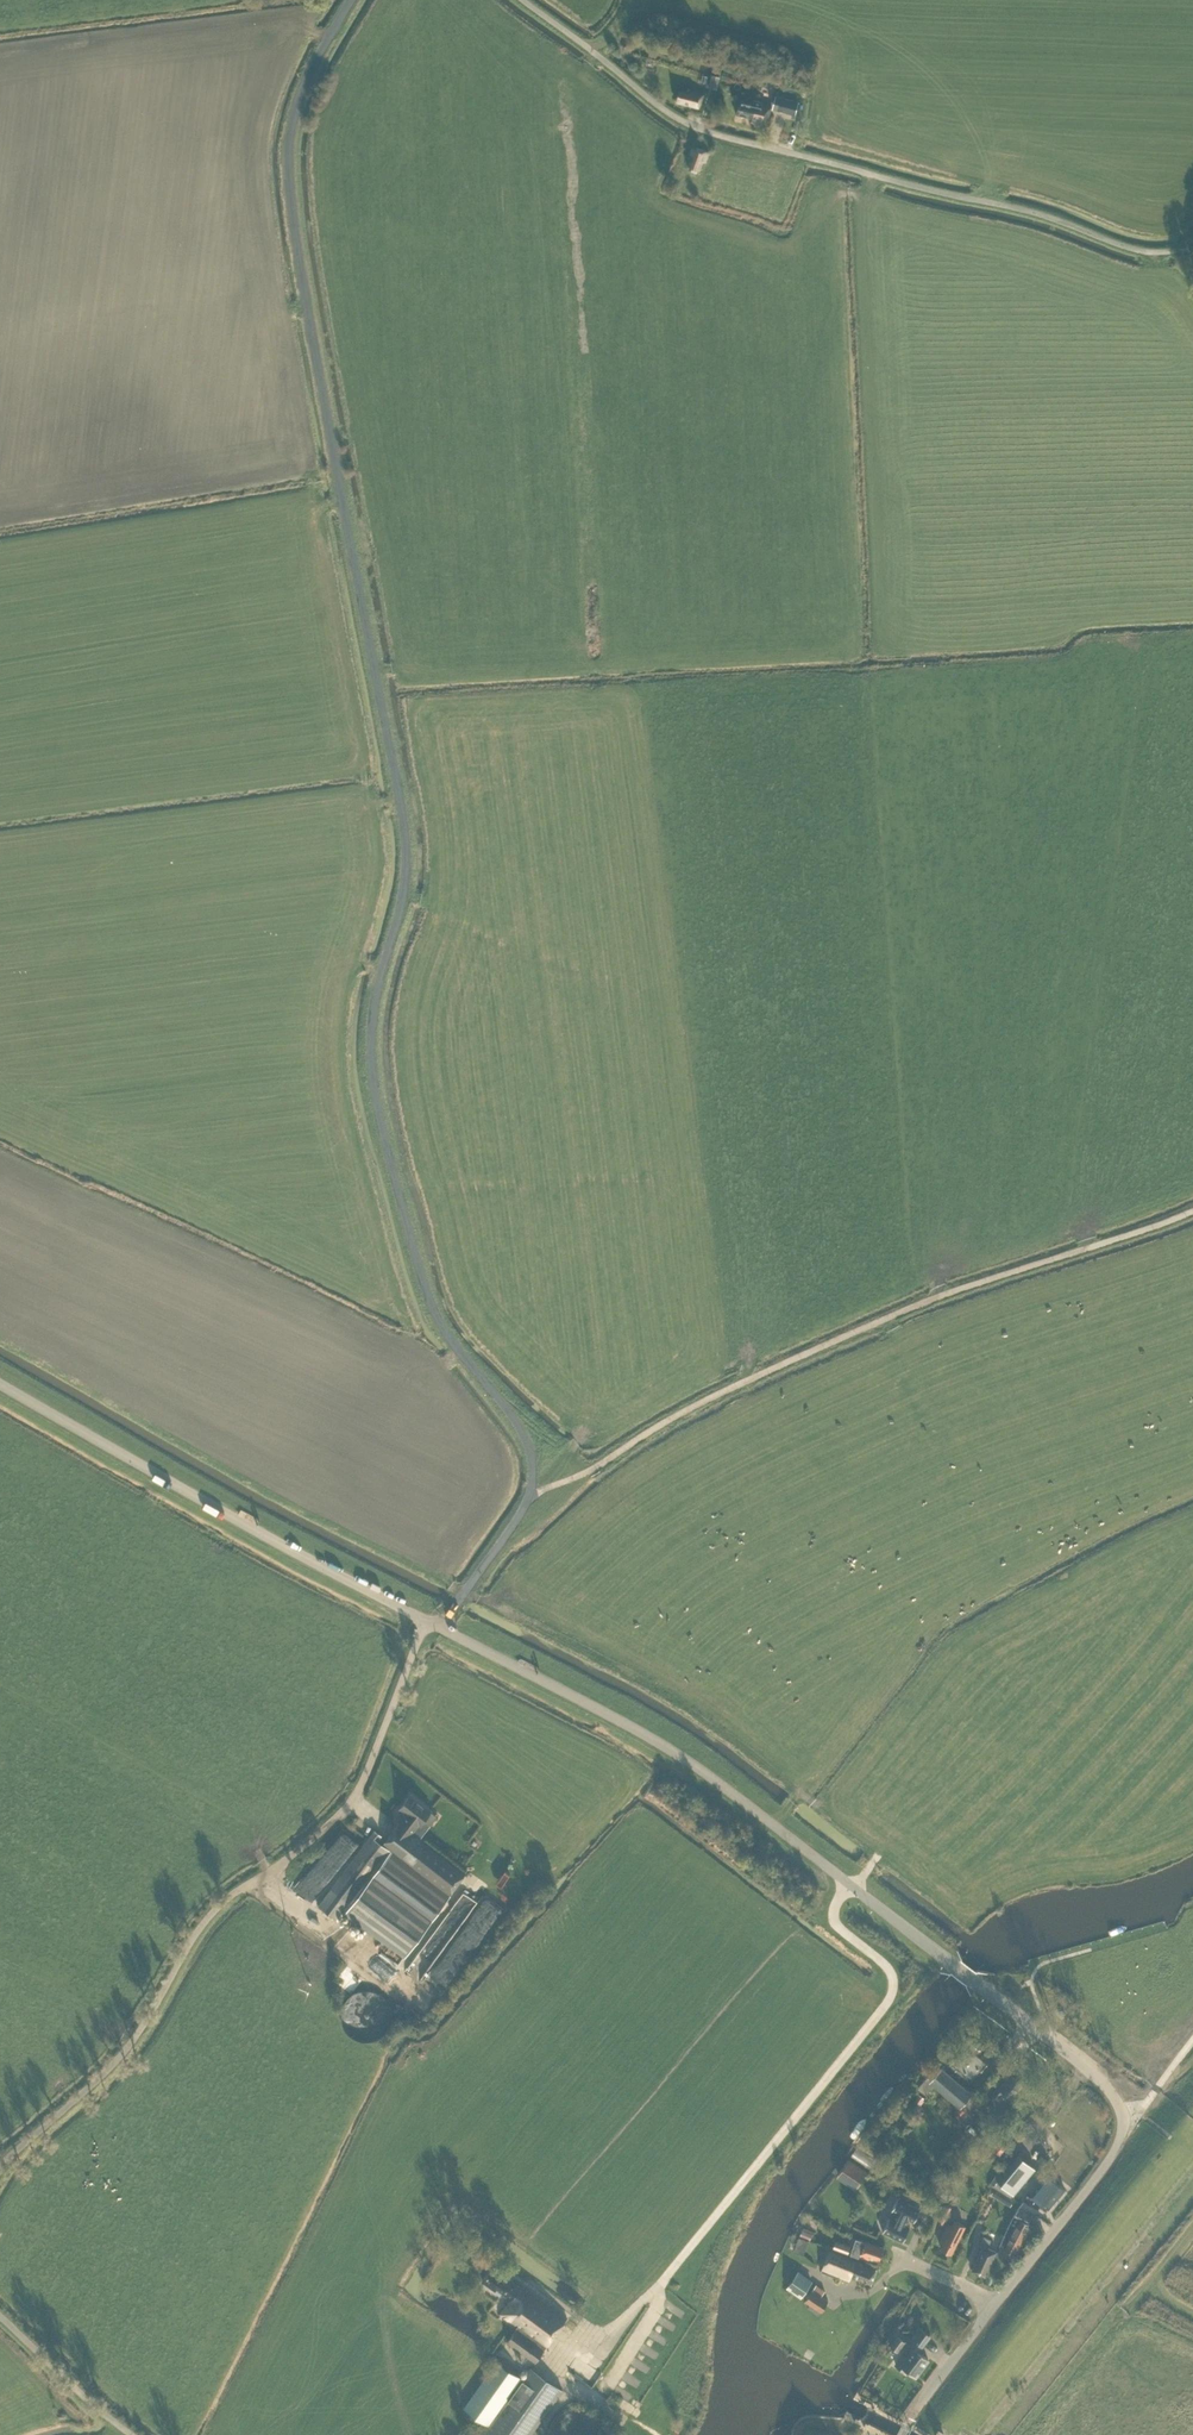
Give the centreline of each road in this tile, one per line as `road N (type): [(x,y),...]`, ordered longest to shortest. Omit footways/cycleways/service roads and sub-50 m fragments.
road 1 (unclassified): [(441,1628),(522,1510),(533,1465),(522,1431),(435,1311),(373,1074),(375,1000),(404,890),(405,821),(289,173),(307,82),(352,0)]
road 2 (unclassified): [(995,2303),(1116,2147),(1123,2116),(1106,2086),(690,1762),(441,1628)]
road 3 (unclassified): [(1192,256),(1143,250),(1049,216),(705,129),(665,109),(524,0)]
road 4 (unclassified): [(0,2164),(134,2039),(191,1936),(218,1905),(350,1803),(425,1619)]
road 5 (track): [(599,1465),(718,1394),(937,1296),(1192,1211)]
road 6 (unclassified): [(425,1619),(0,1383)]
road 7 (unclassified): [(922,2399),(995,2303)]

